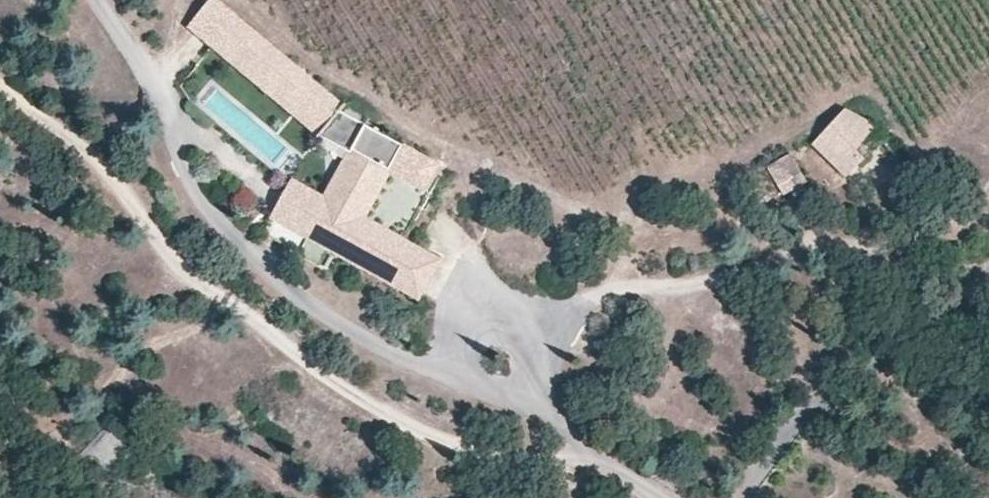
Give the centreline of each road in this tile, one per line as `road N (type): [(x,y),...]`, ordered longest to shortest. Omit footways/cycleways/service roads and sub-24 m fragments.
road 1 (track): [(0,83),(122,174),(163,240),(309,368),(462,451),(580,446)]
road 2 (track): [(93,0),(164,114),(198,200),(251,267),(349,332),(505,399)]
road 3 (track): [(549,415),(553,348),(574,316),(608,294),(707,285),(807,249),(895,248),(939,234),(980,208),(988,190)]
road 4 (track): [(739,497),(795,424),(988,271)]

